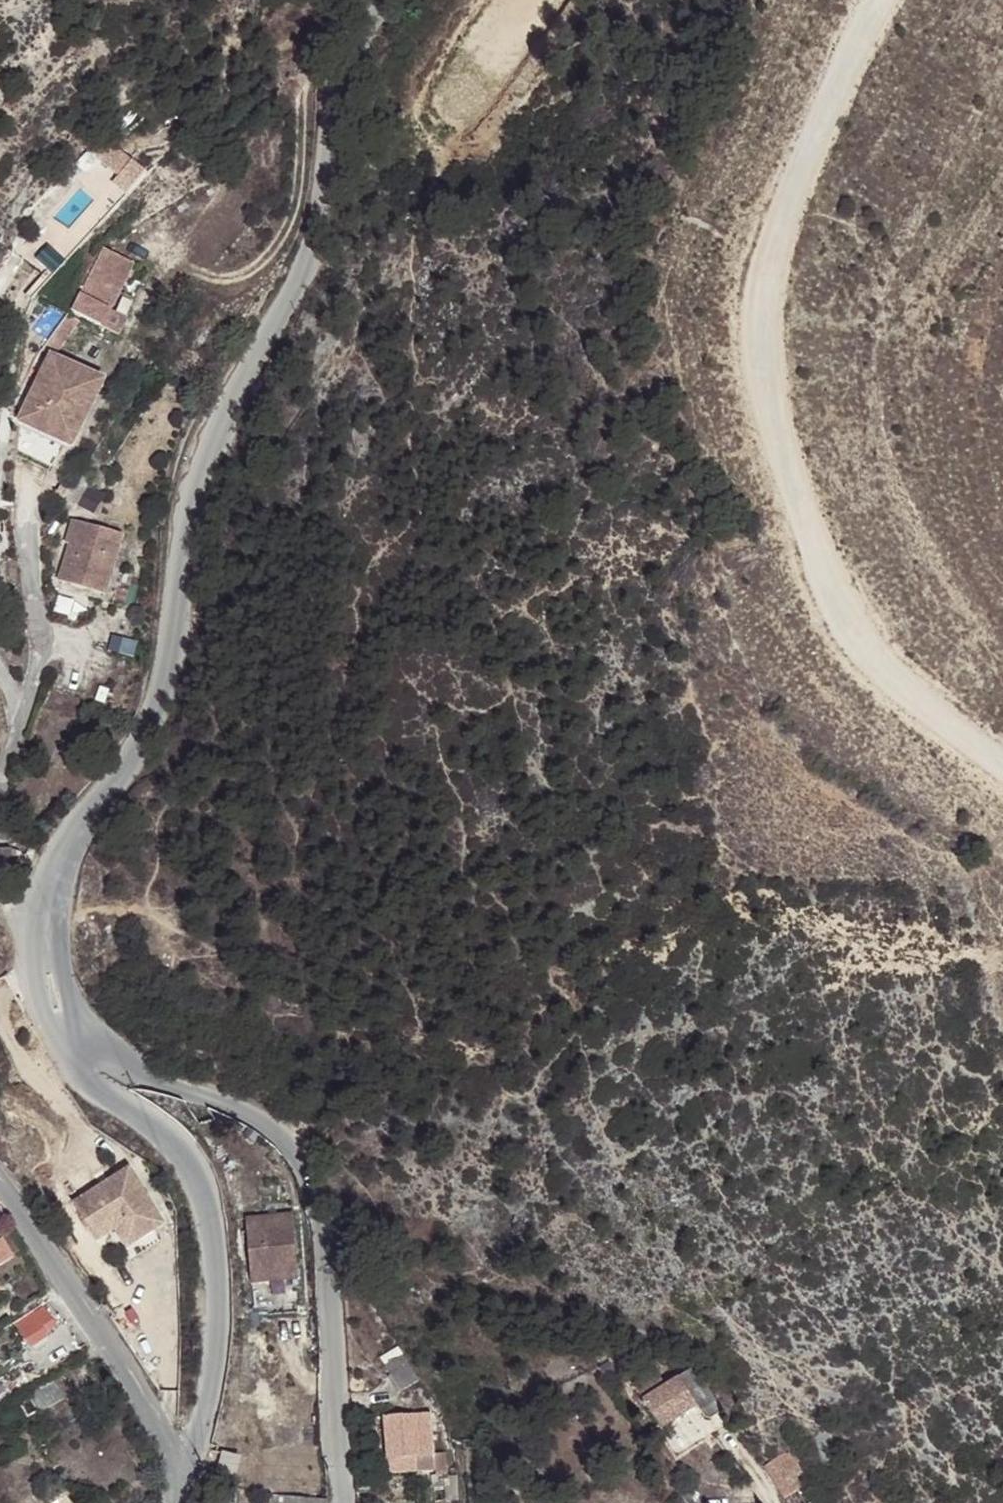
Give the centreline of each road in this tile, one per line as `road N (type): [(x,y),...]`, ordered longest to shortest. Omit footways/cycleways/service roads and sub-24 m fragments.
road 1 (unclassified): [(55,1024),(39,937),(50,887),(156,720),(178,538),(199,461),(311,256),(351,68),(398,0)]
road 2 (residential): [(55,1024),(106,1062),(242,1109),(300,1157),(319,1197),(334,1267),(344,1502)]
road 3 (unclassified): [(185,1475),(215,1338),(213,1222),(197,1177),(157,1131),(97,1084),(55,1024)]
road 4 (unclassified): [(185,1475),(0,1193)]

